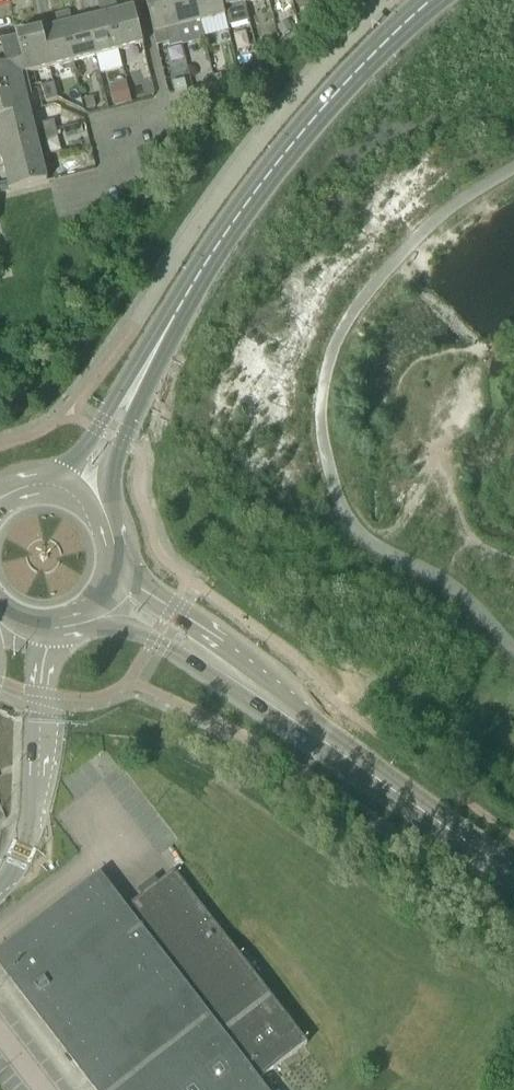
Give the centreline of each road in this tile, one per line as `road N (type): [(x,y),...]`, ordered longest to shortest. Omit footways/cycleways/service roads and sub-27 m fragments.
road 1 (secondary): [(75,491),(234,222),(333,96),(430,0)]
road 2 (tertiary): [(513,874),(108,592)]
road 3 (secondary): [(0,616),(28,629),(60,629),(93,611),(108,592)]

